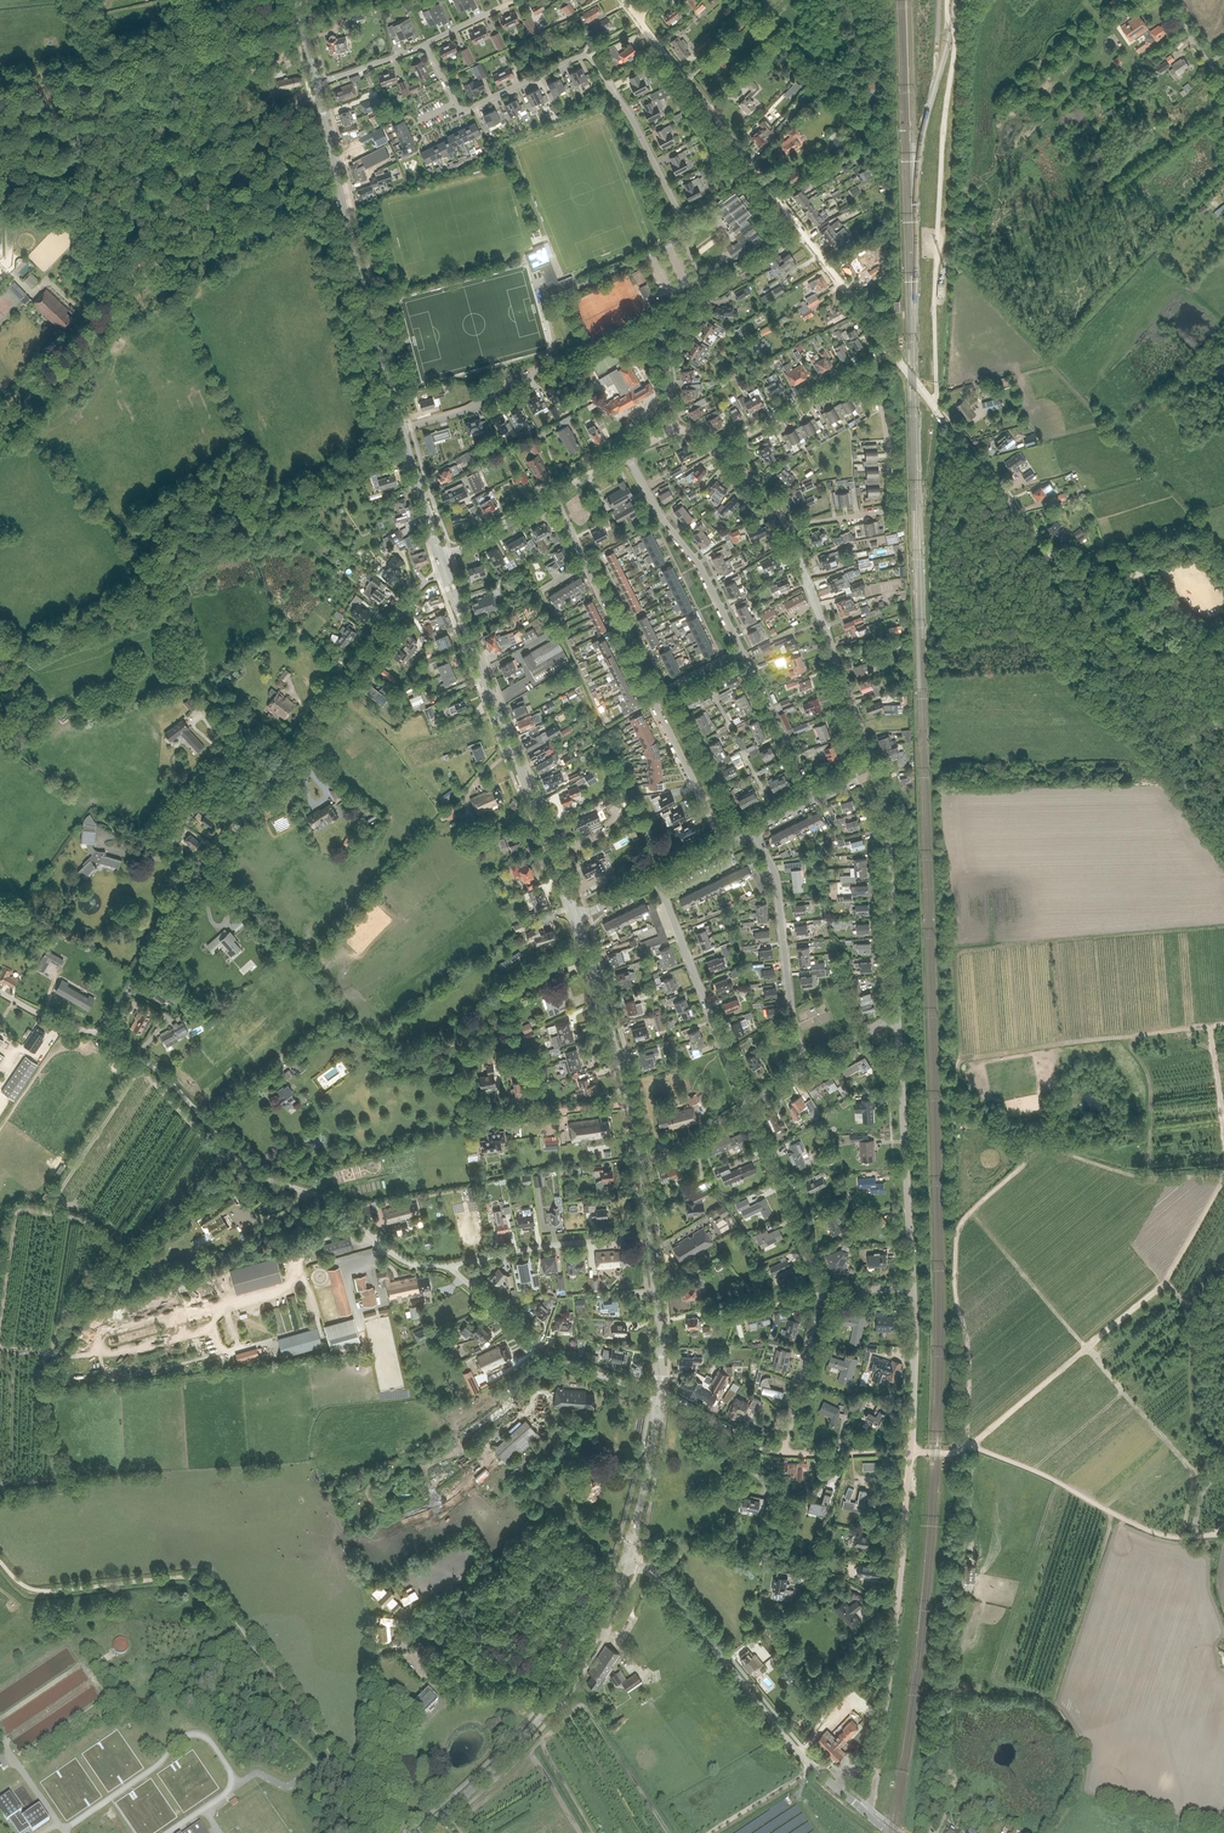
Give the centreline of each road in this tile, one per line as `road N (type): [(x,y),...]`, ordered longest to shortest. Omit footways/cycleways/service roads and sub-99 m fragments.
road 1 (track): [(968,1447),(956,1239),(965,1219),(1025,1153),(1022,1137),(986,1116),(960,1074),(961,1061),(1223,1024)]
road 2 (unclassified): [(101,1036),(218,854),(443,565)]
road 3 (track): [(366,1832),(349,1782),(212,1588),(190,1576),(40,1593),(21,1588),(0,1561)]
road 4 (track): [(0,1495),(73,1486),(48,1403),(85,1290),(221,1183),(233,1154)]
road 5 (unclassified): [(451,1269),(407,1263),(334,1204),(249,1172),(164,1076),(101,1036)]
road 6 (residential): [(889,355),(637,18)]
road 7 (track): [(969,1213),(1191,1469),(1185,1538)]
road 8 (track): [(961,1061),(958,950),(1223,928)]
road 9 (secondary): [(576,917),(443,565)]
road 10 (track): [(968,1447),(1164,1282),(1223,1179)]
road 11 (unclassified): [(866,1813),(897,1610),(910,1452)]
road 12 (secondary): [(403,430),(316,82)]
road 13 (secondary): [(649,1239),(630,1104),(576,917)]
road 14 (track): [(0,83),(301,17)]
road 15 (secondary): [(418,1832),(488,1774),(555,1702),(611,1604)]
road 16 (tertiary): [(854,1802),(805,1760),(659,1580)]
road 17 (track): [(120,303),(312,98)]
road 18 (track): [(1223,1537),(1143,1529),(1051,1478),(968,1447)]
road 19 (unclassified): [(913,1286),(897,1015)]
road 20 (unclassified): [(875,773),(788,529)]
road 21 (residential): [(934,406),(1087,606)]
road 22 (unclassified): [(804,1071),(788,1030),(773,889),(752,832)]
road 23 (unclassified): [(788,529),(888,509),(885,426),(868,367)]
road 24 (unclassified): [(897,1015),(888,837),(875,773)]
road 25 (unclassified): [(740,1110),(660,899)]
road 26 (unclassified): [(740,648),(699,563),(658,514),(627,456)]
road 27 (unclassified): [(675,429),(667,357),(700,303),(681,218)]
road 28 (unclassified): [(659,1396),(556,1356),(474,1287)]
road 29 (track): [(1022,1137),(1140,1177),(1223,1177)]
road 30 (unclassified): [(823,1291),(740,1110)]
road 31 (track): [(1117,646),(1109,669),(1114,690),(1192,787),(1176,795)]
road 32 (track): [(0,432),(120,303)]
road 33 (unclassified): [(719,452),(868,367)]
road 34 (unclassified): [(815,801),(740,648)]
road 35 (unclassified): [(781,1453),(823,1291)]
road 36 (residential): [(483,1259),(649,1239)]
road 37 (track): [(1087,606),(1188,739)]
road 38 (unclassified): [(910,1452),(913,1286)]
road 39 (unclassified): [(722,848),(654,698)]
road 40 (secondary): [(659,1396),(649,1239)]
road 41 (residential): [(681,218),(605,81)]
road 42 (residential): [(403,430),(467,410),(544,369)]
road 43 (unclassified): [(654,698),(586,564)]
road 44 (track): [(630,1104),(486,1119)]
road 45 (secondary): [(443,565),(403,430)]
road 46 (residential): [(589,56),(462,113)]
road 47 (unclassified): [(781,1453),(659,1396)]
road 48 (unclassified): [(910,1452),(781,1453)]
road 49 (unclassified): [(443,565),(552,496)]

